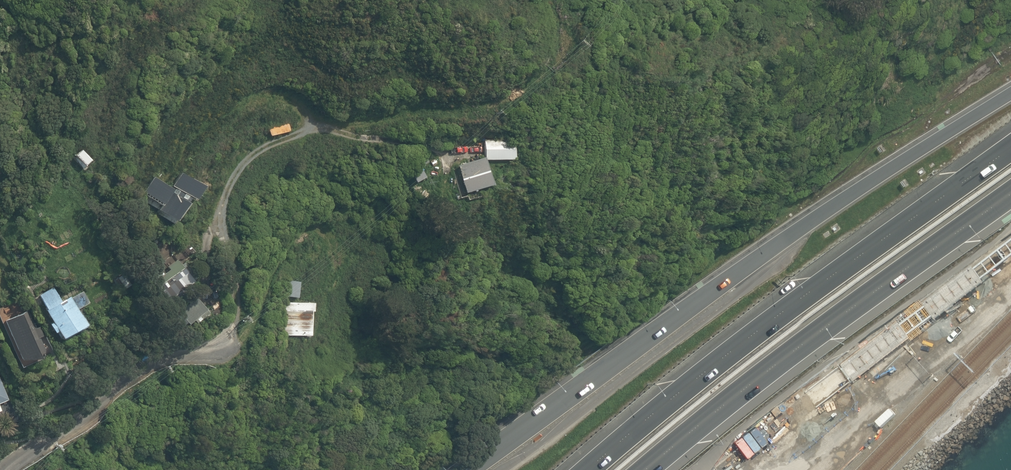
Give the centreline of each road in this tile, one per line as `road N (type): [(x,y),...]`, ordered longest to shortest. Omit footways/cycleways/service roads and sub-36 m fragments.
road 1 (trunk): [(456,469),(759,252),(1010,94)]
road 2 (motorway): [(586,469),(1010,148)]
road 3 (residential): [(13,469),(148,370),(228,343),(228,210),(238,175),(258,151),(314,130)]
road 4 (trunk): [(1010,195),(783,361),(652,469)]
road 5 (track): [(314,130),(491,102),(532,84),(552,61),(557,0)]

